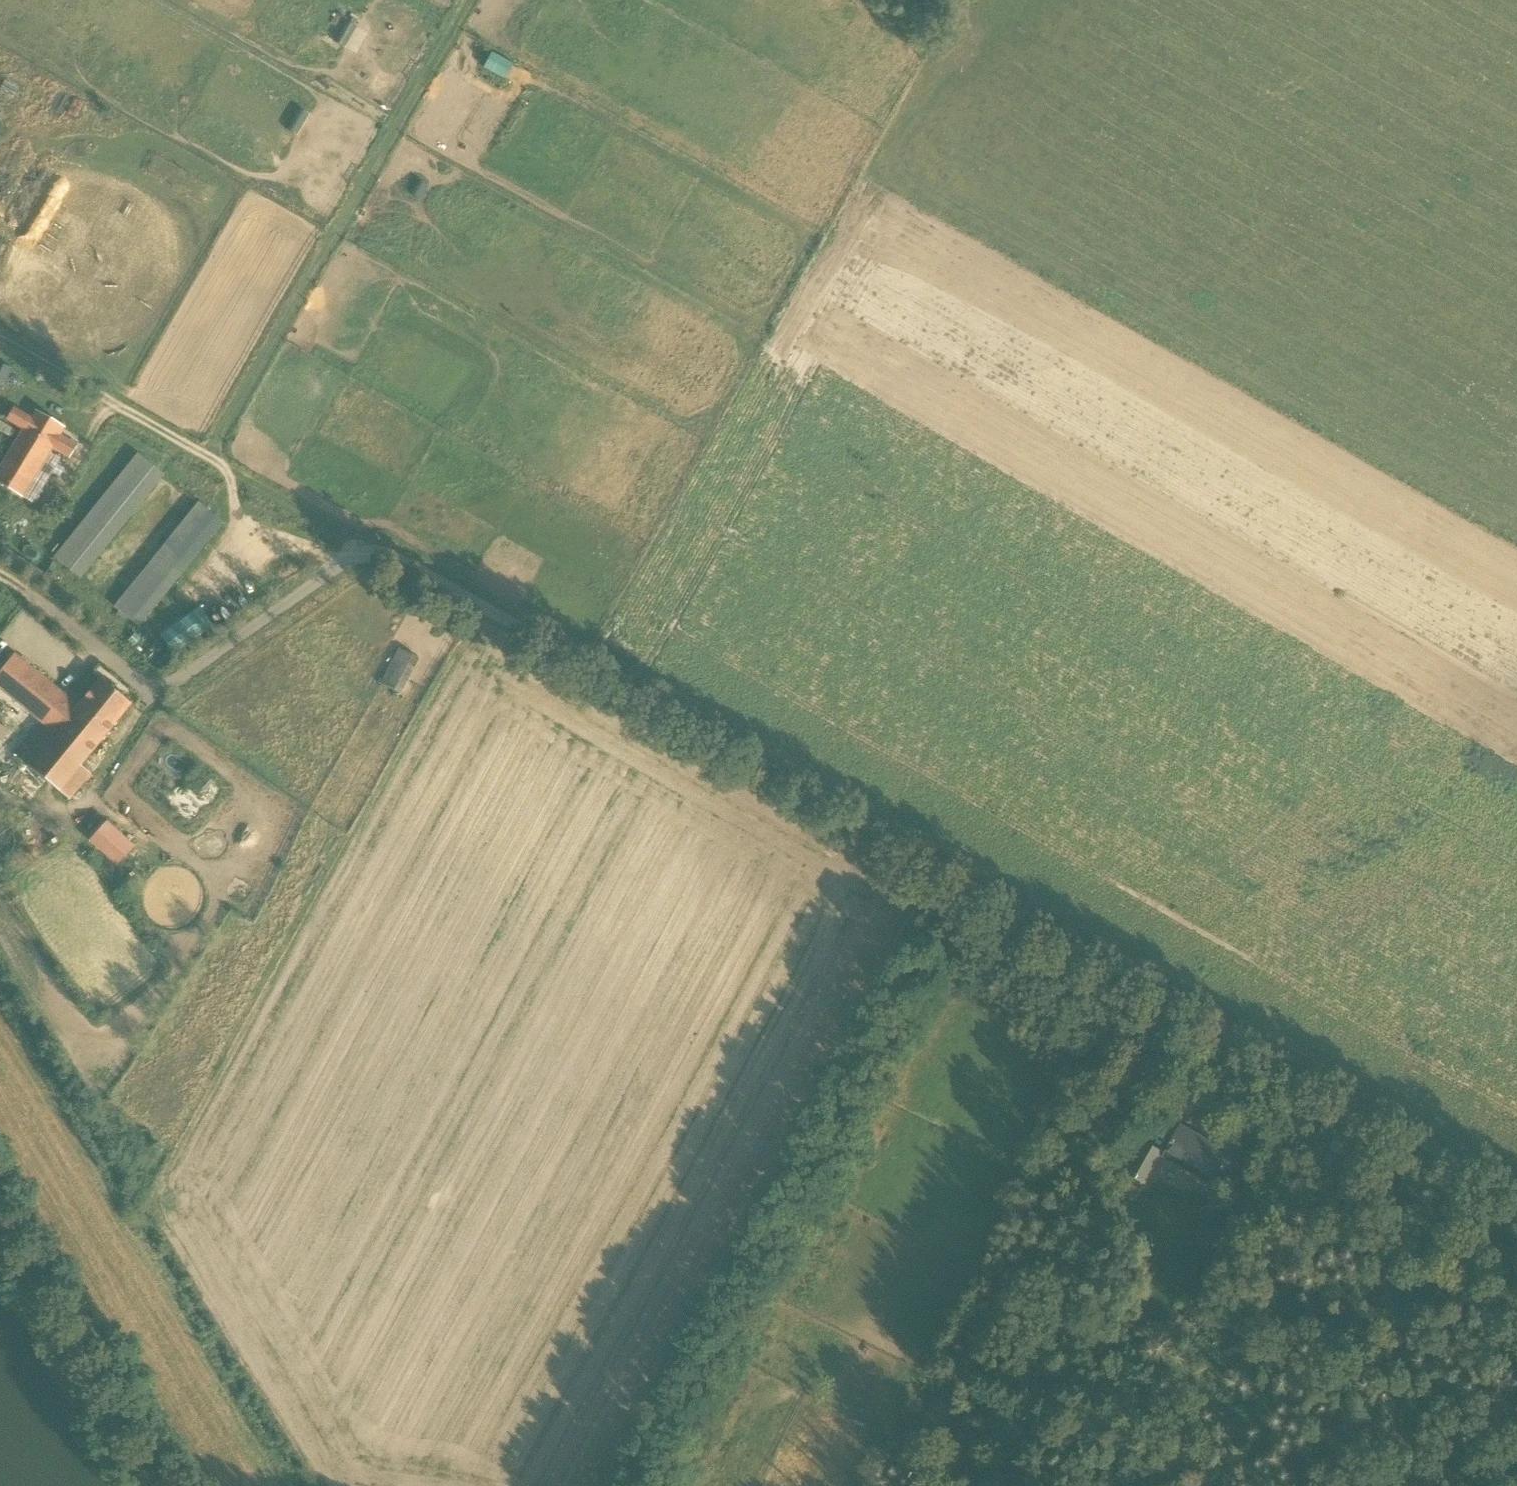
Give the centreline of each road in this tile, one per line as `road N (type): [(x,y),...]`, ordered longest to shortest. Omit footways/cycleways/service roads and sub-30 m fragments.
road 1 (unclassified): [(0,568),(134,683),(165,687),(332,570),(357,561),(385,570),(1516,1203)]
road 2 (track): [(149,1485),(0,1241)]

